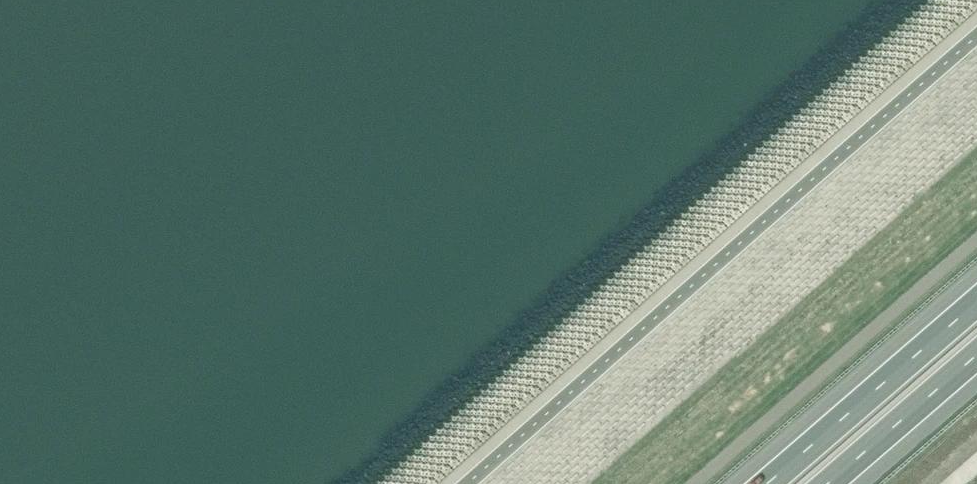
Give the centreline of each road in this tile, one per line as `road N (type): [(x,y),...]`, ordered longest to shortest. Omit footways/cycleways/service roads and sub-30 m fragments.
road 1 (motorway): [(976,304),(768,483)]
road 2 (motorway): [(829,483),(976,356)]

